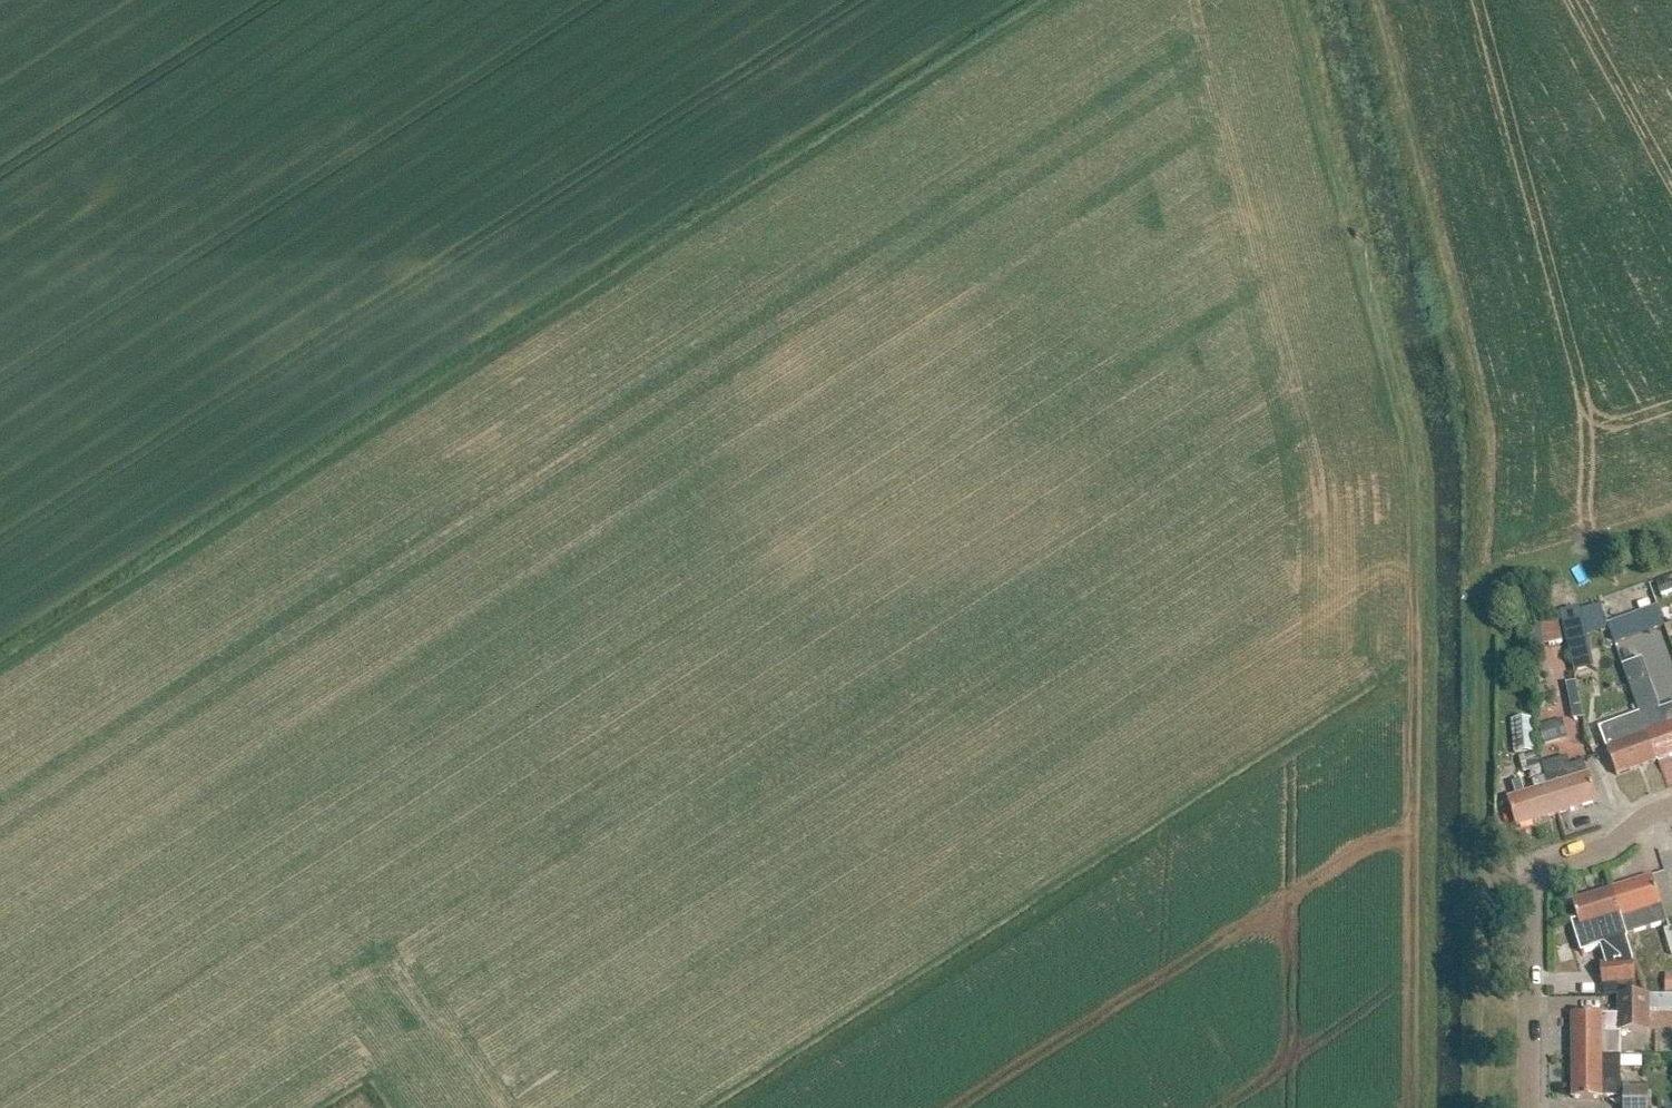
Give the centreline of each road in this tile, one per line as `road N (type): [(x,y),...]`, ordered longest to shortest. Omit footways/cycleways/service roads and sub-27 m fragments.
road 1 (track): [(1289,0),(1418,478),(1417,1107)]
road 2 (residential): [(1531,1107),(1531,891),(1541,868),(1610,842),(1648,809),(1671,802)]

